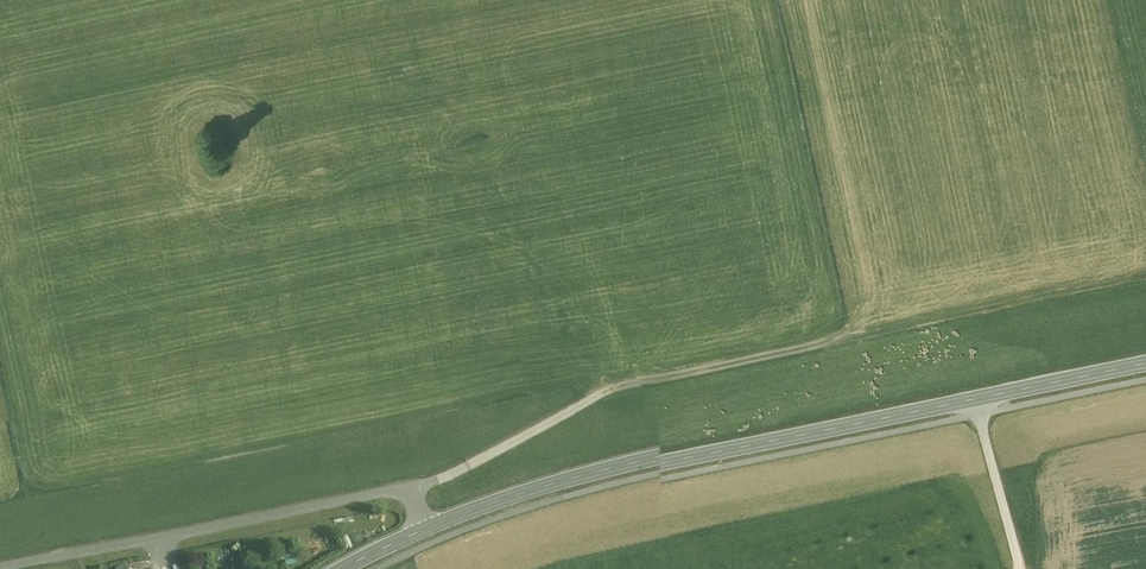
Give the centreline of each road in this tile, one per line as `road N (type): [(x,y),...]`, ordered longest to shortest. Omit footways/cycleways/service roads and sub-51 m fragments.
road 1 (secondary): [(1145,363),(551,488),(427,531),(349,568)]
road 2 (track): [(14,568),(413,491)]
road 3 (track): [(413,491),(608,390)]
road 4 (track): [(978,397),(1020,568)]

